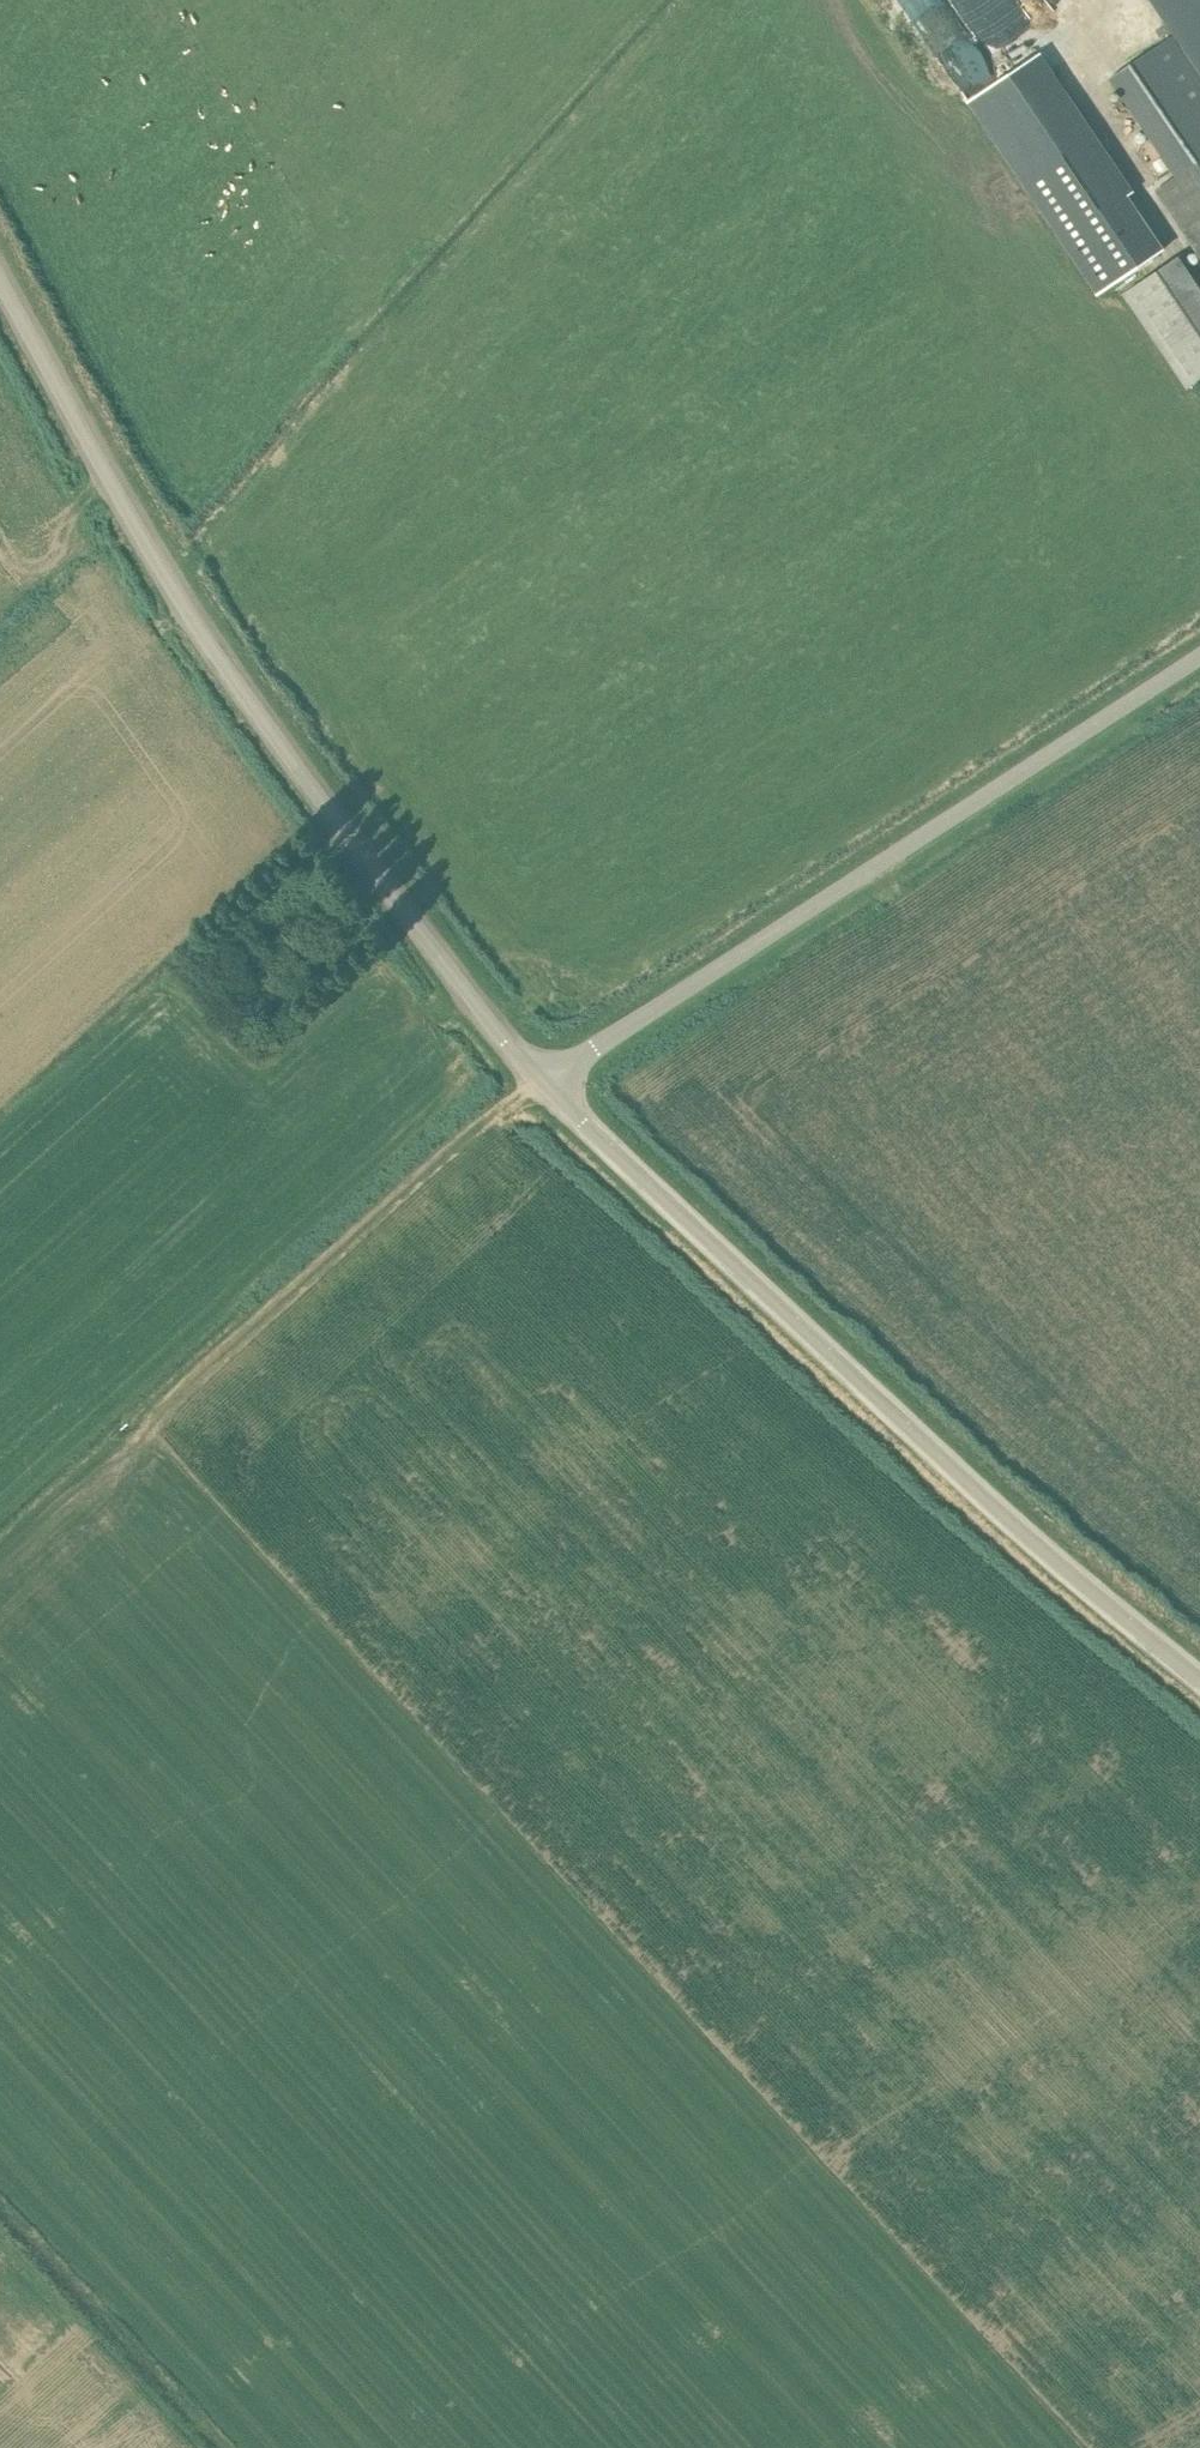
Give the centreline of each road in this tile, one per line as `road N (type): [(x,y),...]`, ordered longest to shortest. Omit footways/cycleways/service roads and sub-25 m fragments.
road 1 (tertiary): [(542,1083),(317,805),(0,276)]
road 2 (tertiary): [(1199,1690),(945,1473),(542,1083)]
road 3 (unclassified): [(542,1083),(1199,649)]
road 4 (track): [(542,1083),(472,1133),(0,1560)]

